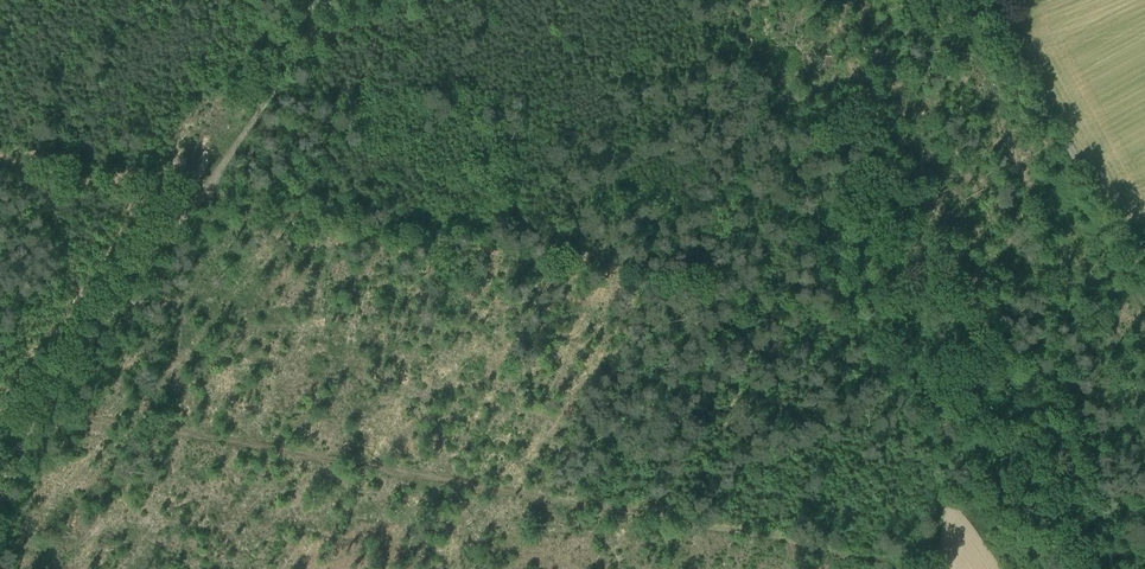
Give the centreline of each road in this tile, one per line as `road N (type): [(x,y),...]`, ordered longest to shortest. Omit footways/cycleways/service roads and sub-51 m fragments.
road 1 (track): [(0,477),(334,0)]
road 2 (unclassified): [(988,0),(1144,282)]
road 3 (track): [(194,199),(342,224)]

